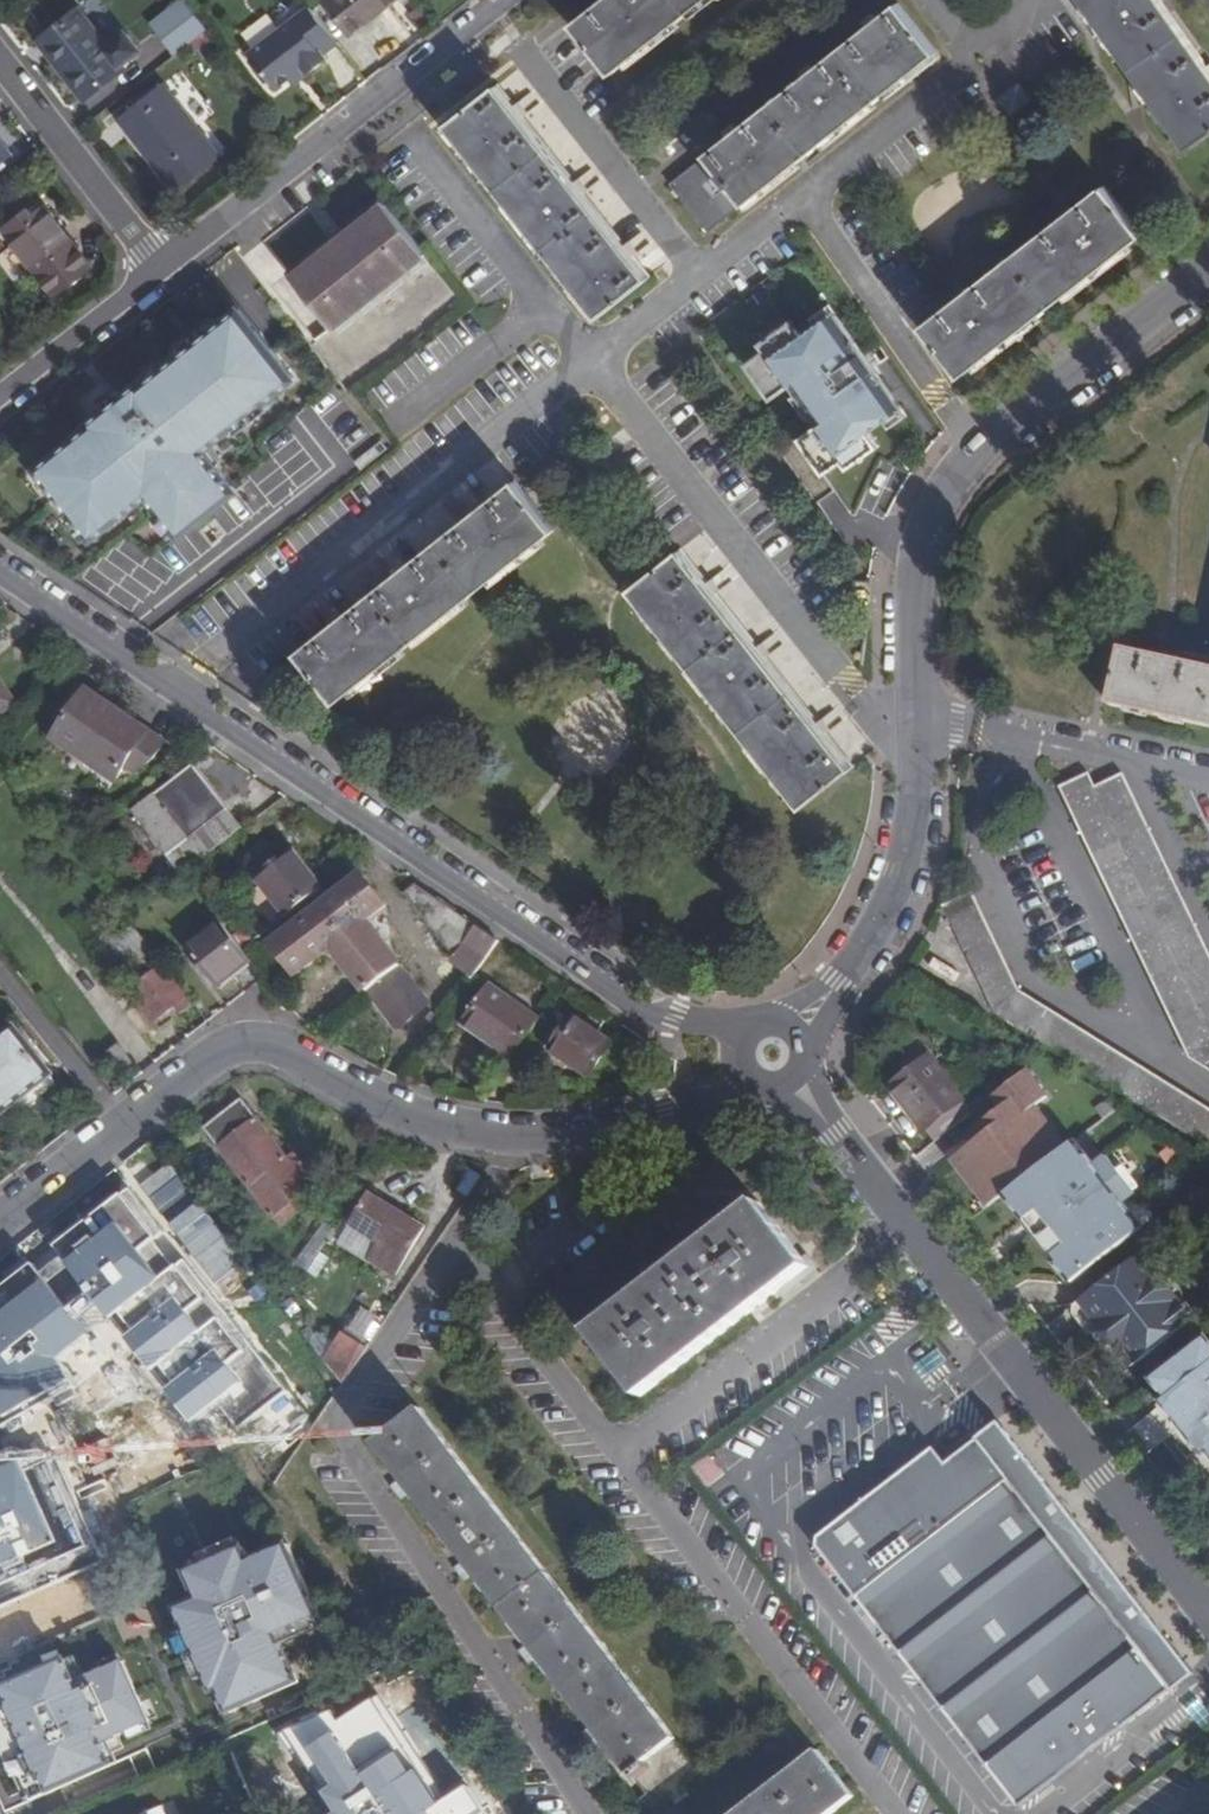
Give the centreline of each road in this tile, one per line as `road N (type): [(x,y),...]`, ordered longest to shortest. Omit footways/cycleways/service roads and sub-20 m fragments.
road 1 (residential): [(799,1032),(883,923),(908,849),(924,727),(919,564),(945,498),(984,449),(1208,272)]
road 2 (tertiary): [(743,1034),(639,1011),(0,570)]
road 3 (residential): [(0,1217),(213,1050),(263,1034),(368,1106),(522,1138),(608,1127),(749,1081)]
road 4 (tertiary): [(1208,1615),(796,1080)]
road 5 (residential): [(166,266),(501,0)]
road 6 (residential): [(166,266),(0,64)]
road 7 (residential): [(0,399),(166,266)]

